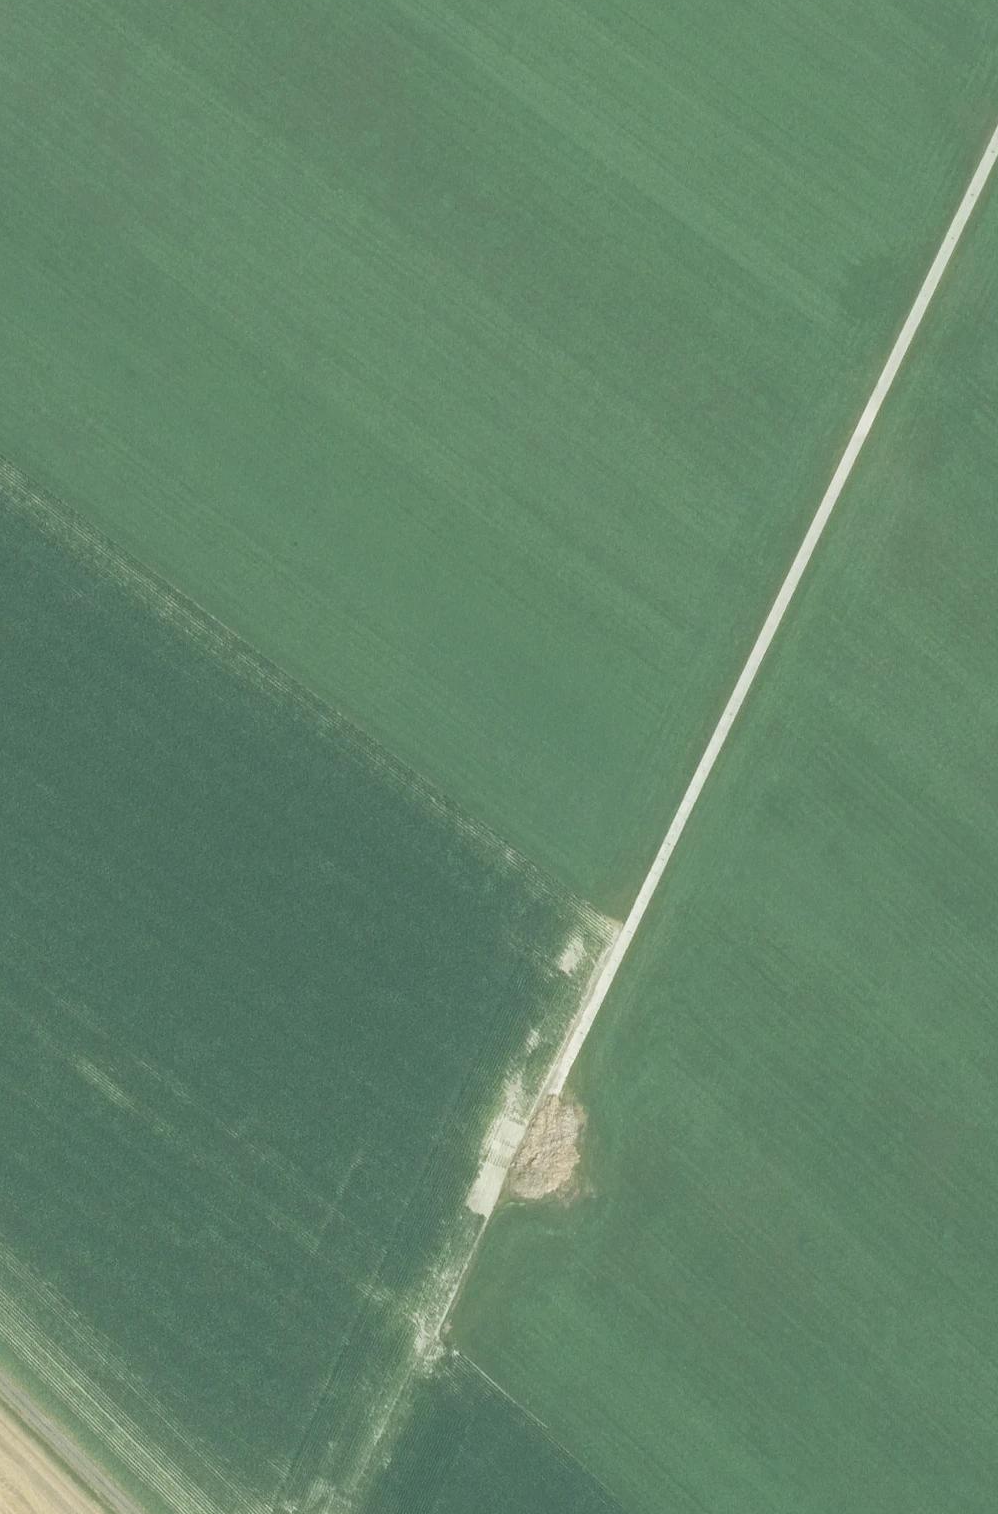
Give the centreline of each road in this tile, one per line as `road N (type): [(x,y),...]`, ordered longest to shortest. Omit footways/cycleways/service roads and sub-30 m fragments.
road 1 (unclassified): [(128,1513),(0,1384)]

